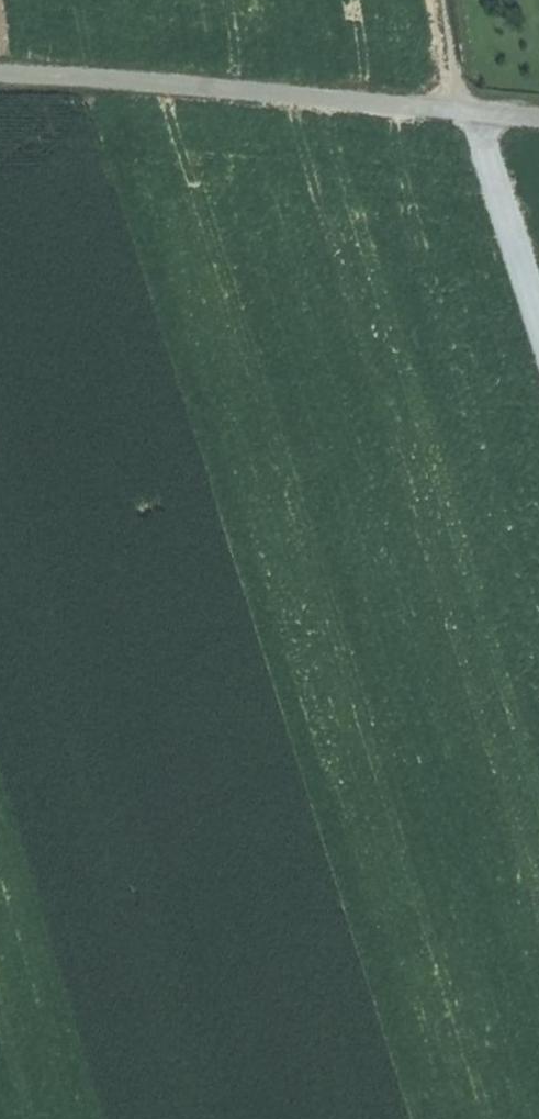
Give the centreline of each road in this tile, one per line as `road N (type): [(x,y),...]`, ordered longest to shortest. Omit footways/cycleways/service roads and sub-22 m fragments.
road 1 (track): [(0,73),(467,114),(448,0)]

